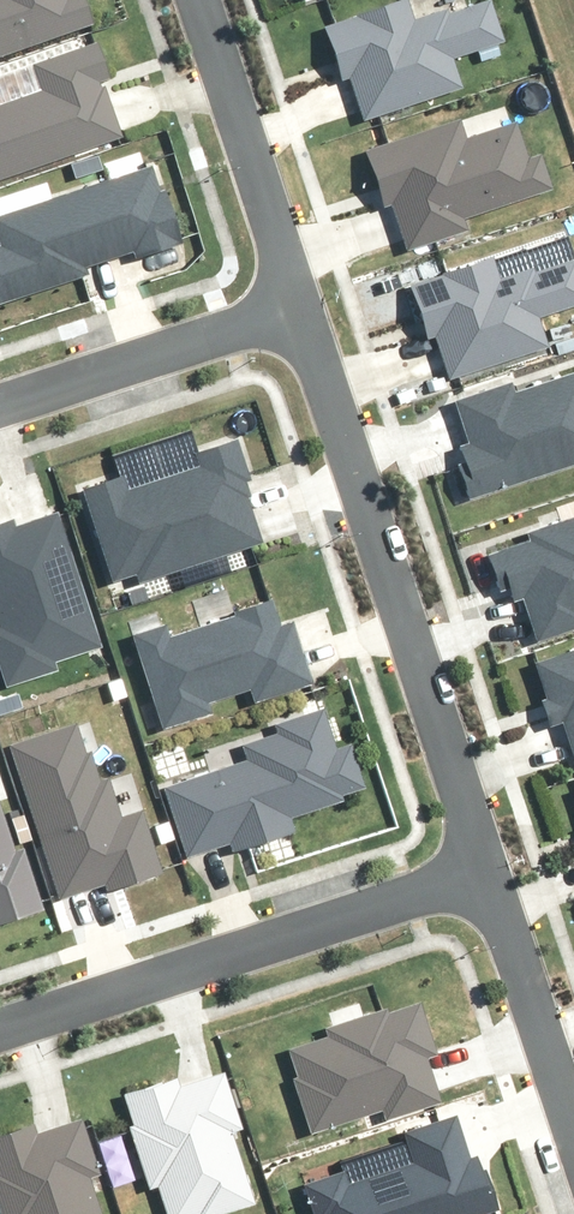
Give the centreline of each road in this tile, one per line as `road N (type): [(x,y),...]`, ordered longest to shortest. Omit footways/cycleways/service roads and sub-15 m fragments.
road 1 (residential): [(298,303),(489,872)]
road 2 (residential): [(0,1032),(489,872)]
road 3 (residential): [(198,0),(298,303)]
road 4 (residential): [(0,400),(298,303)]
road 5 (residential): [(489,872),(573,1135)]

